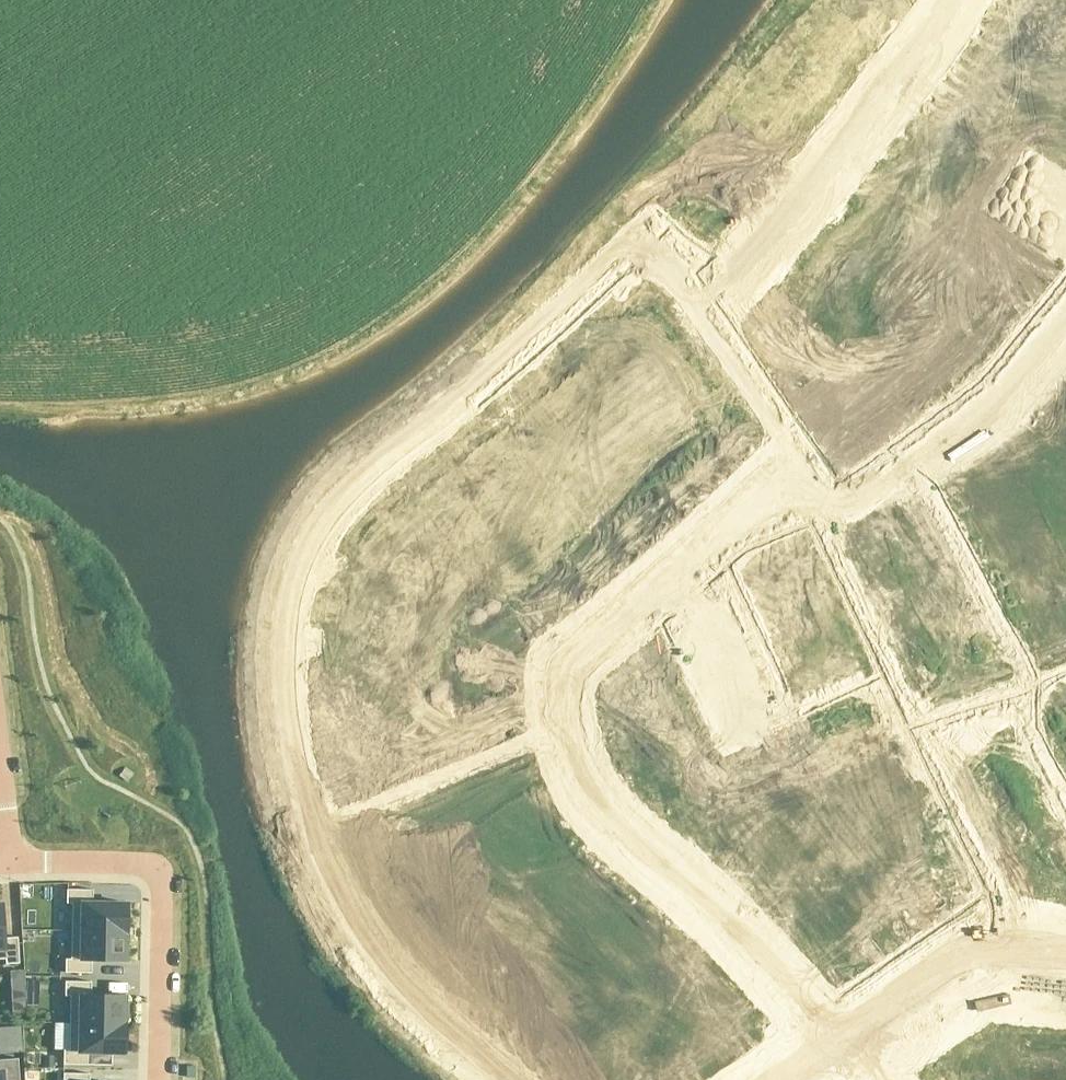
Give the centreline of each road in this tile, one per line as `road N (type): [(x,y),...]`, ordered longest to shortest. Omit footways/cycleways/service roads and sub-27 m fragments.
road 1 (residential): [(521,1079),(396,968),(332,864),(305,794),(287,679),(302,558),(364,468),(626,254),(651,255),(702,300)]
road 2 (residential): [(839,1031),(779,959),(590,776),(572,739),(563,679),(569,658),(807,460)]
road 3 (residential): [(351,307),(428,250),(548,109),(483,13)]
road 4 (residential): [(702,300),(792,205),(944,0)]
road 5 (residential): [(155,0),(142,9),(351,307)]
road 6 (residential): [(0,381),(123,381),(217,366),(308,333),(351,307)]
road 7 (residential): [(1065,308),(1014,373),(965,416),(842,501),(807,460)]
road 8 (residential): [(157,1079),(158,879),(128,866),(11,865)]
road 9 (residential): [(839,1031),(975,942),(1065,948)]
road 10 (residential): [(807,460),(702,300)]

